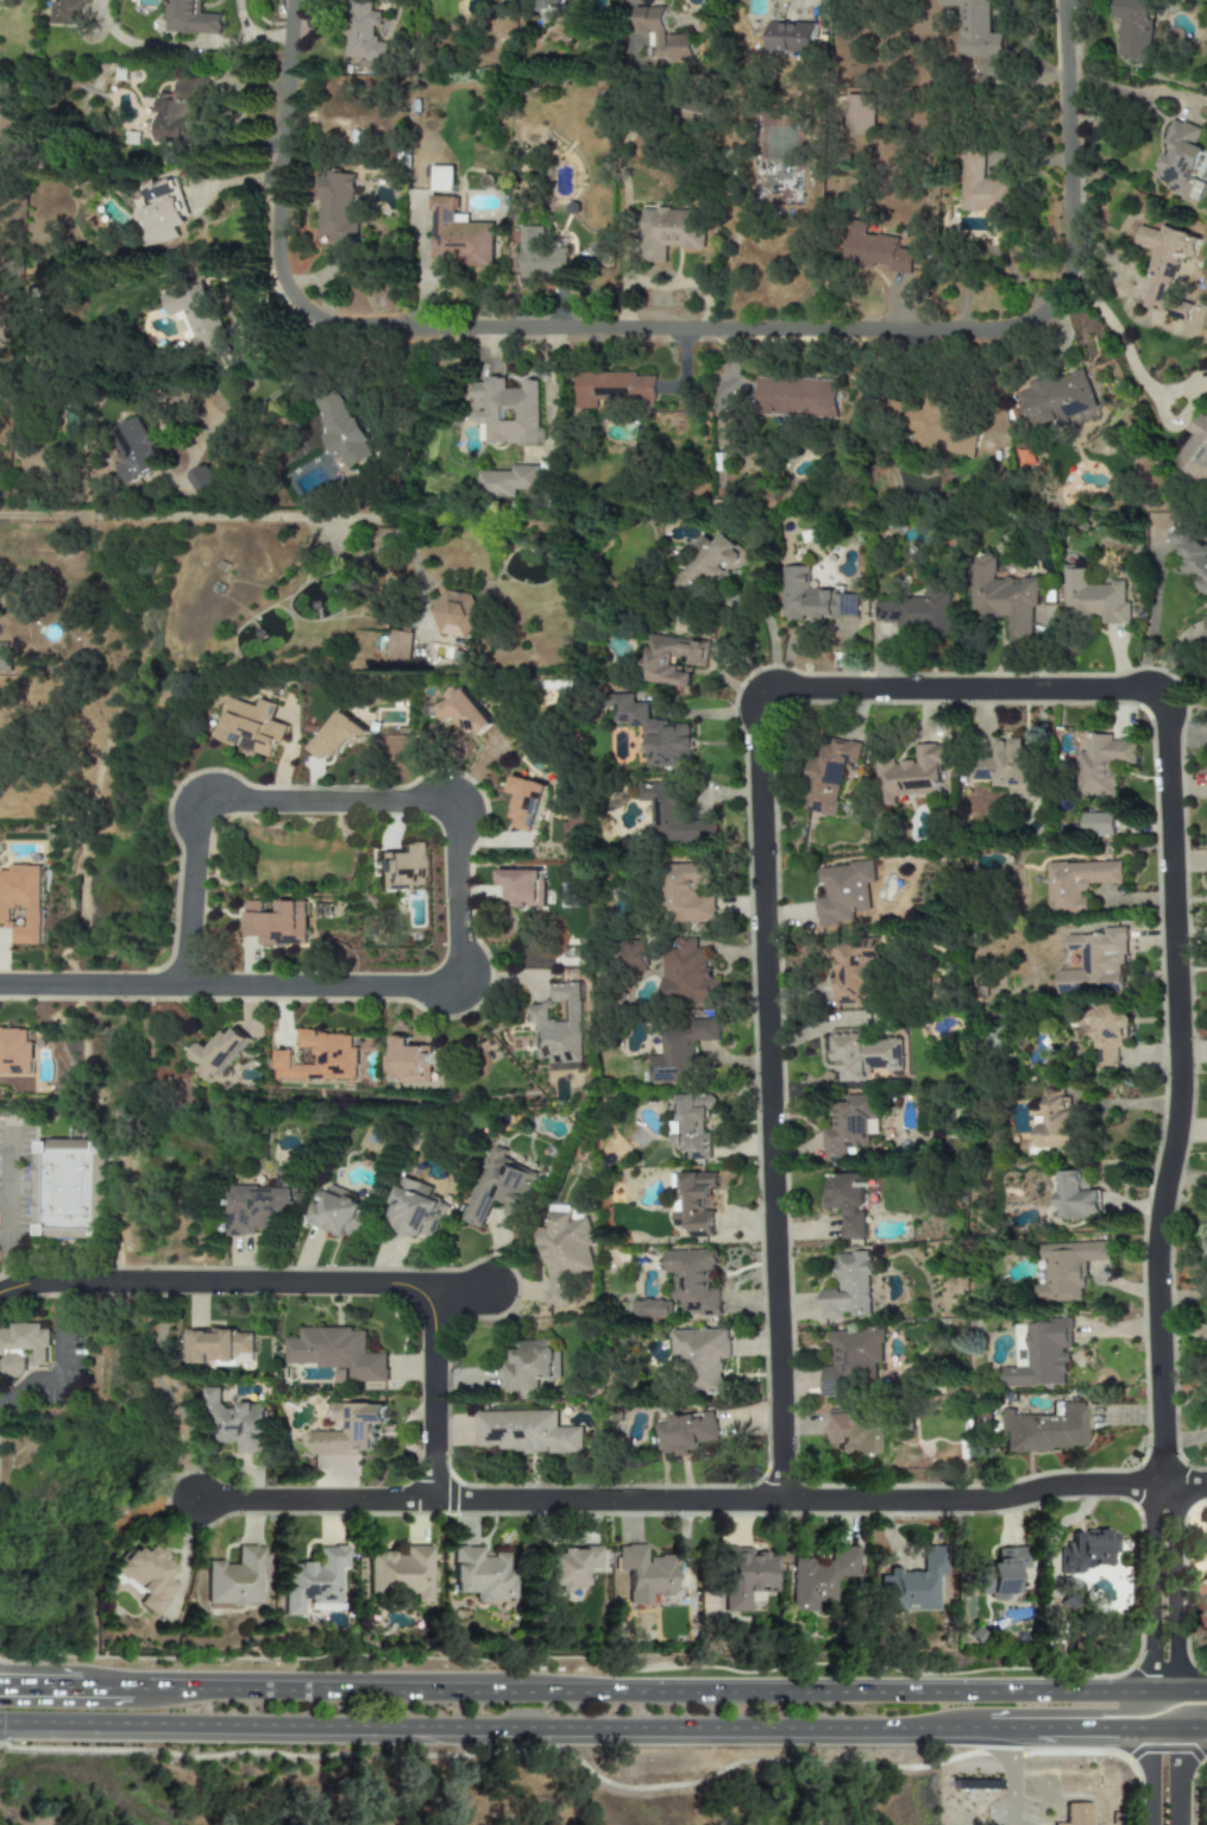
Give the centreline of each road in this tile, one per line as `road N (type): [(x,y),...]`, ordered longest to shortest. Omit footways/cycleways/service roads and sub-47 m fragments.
road 1 (residential): [(291,0),(277,225),(284,287),(323,321),(497,328),(1025,324),(1049,306),(1067,275),(1071,240),(1061,0)]
road 2 (residential): [(781,1500),(755,717),(766,697),(799,690),(1139,691),(1159,705)]
road 3 (primary): [(0,1723),(381,1741),(1036,1741)]
road 4 (primary): [(1151,1688),(136,1685)]
road 5 (residential): [(196,1500),(985,1501),(1067,1486),(1206,1487)]
road 6 (residential): [(1159,705),(1178,1070),(1153,1255),(1161,1487)]
road 7 (residential): [(0,1291),(42,1281),(411,1287),(432,1309),(434,1331),(433,1500)]
road 8 (residential): [(182,987),(439,984),(458,954),(452,826),(438,807)]
road 9 (residential): [(438,807),(417,799),(207,807),(194,841),(182,987)]
road 10 (residential): [(0,516),(335,521)]
road 11 (primary): [(928,1741),(994,1714),(1151,1711),(1174,1688)]
road 12 (residential): [(1174,1688),(1174,1512),(1161,1487)]
road 13 (residential): [(1161,1487),(1151,1511),(1151,1688)]
road 14 (residential): [(0,987),(182,987)]

